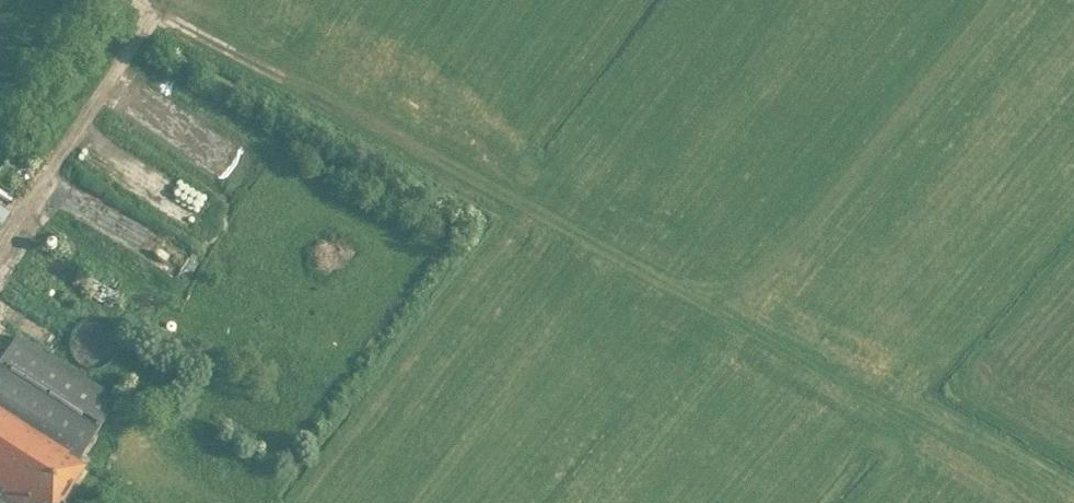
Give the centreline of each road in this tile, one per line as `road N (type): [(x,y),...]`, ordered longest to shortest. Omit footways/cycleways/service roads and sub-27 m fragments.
road 1 (track): [(670,284),(159,4)]
road 2 (track): [(670,284),(721,284),(766,258),(989,0)]
road 3 (track): [(159,4),(0,253)]

